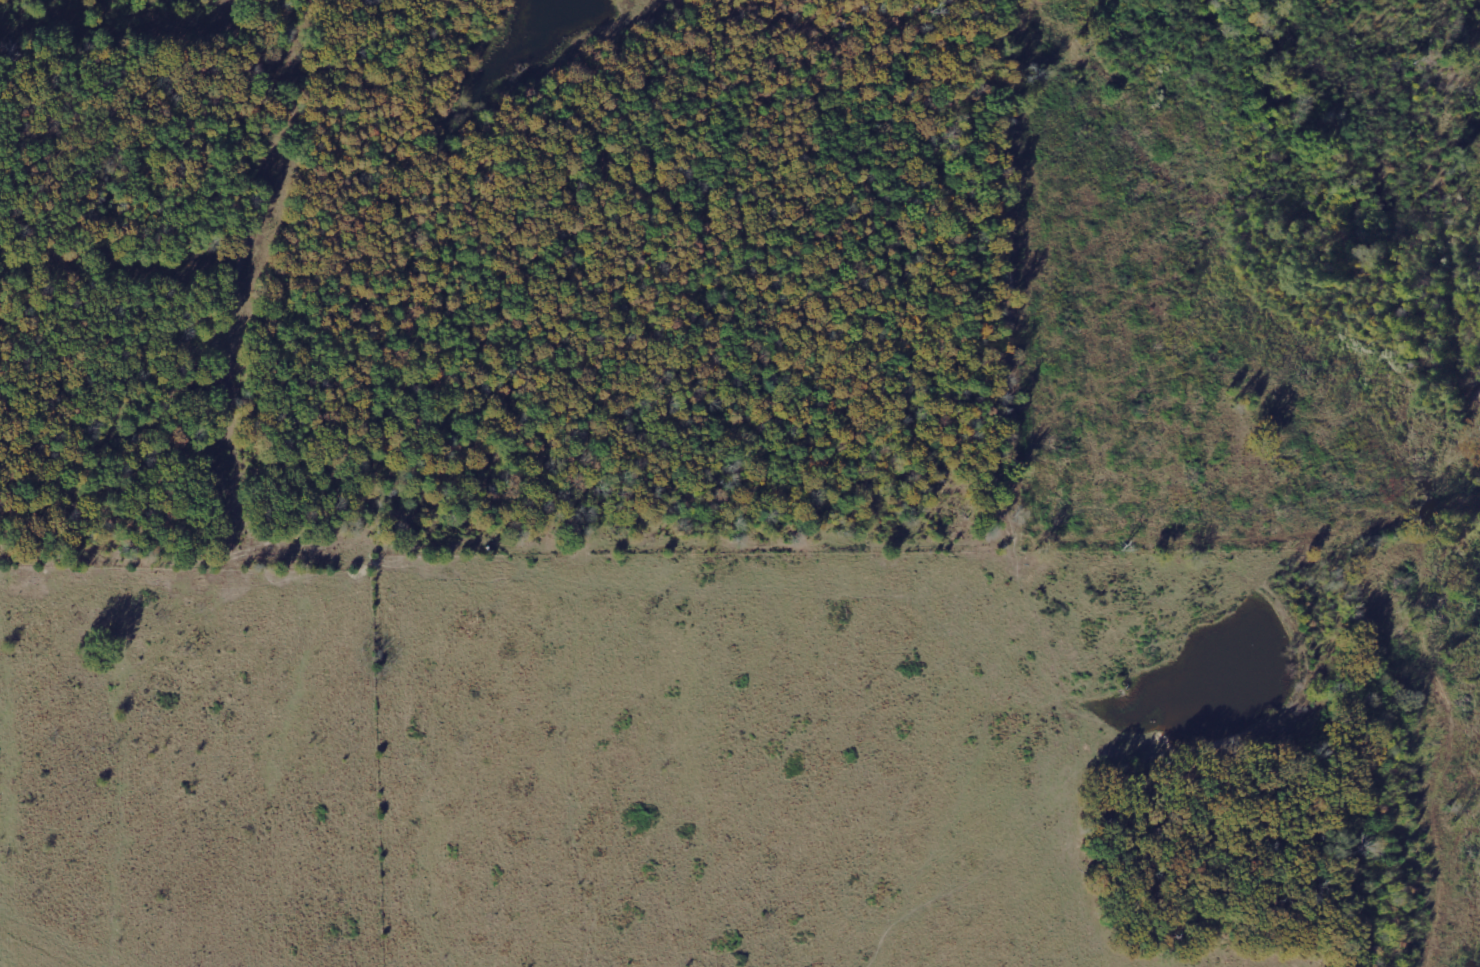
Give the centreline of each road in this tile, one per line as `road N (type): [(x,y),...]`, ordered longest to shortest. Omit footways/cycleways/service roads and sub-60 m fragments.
road 1 (residential): [(203,286),(46,245),(0,245)]

